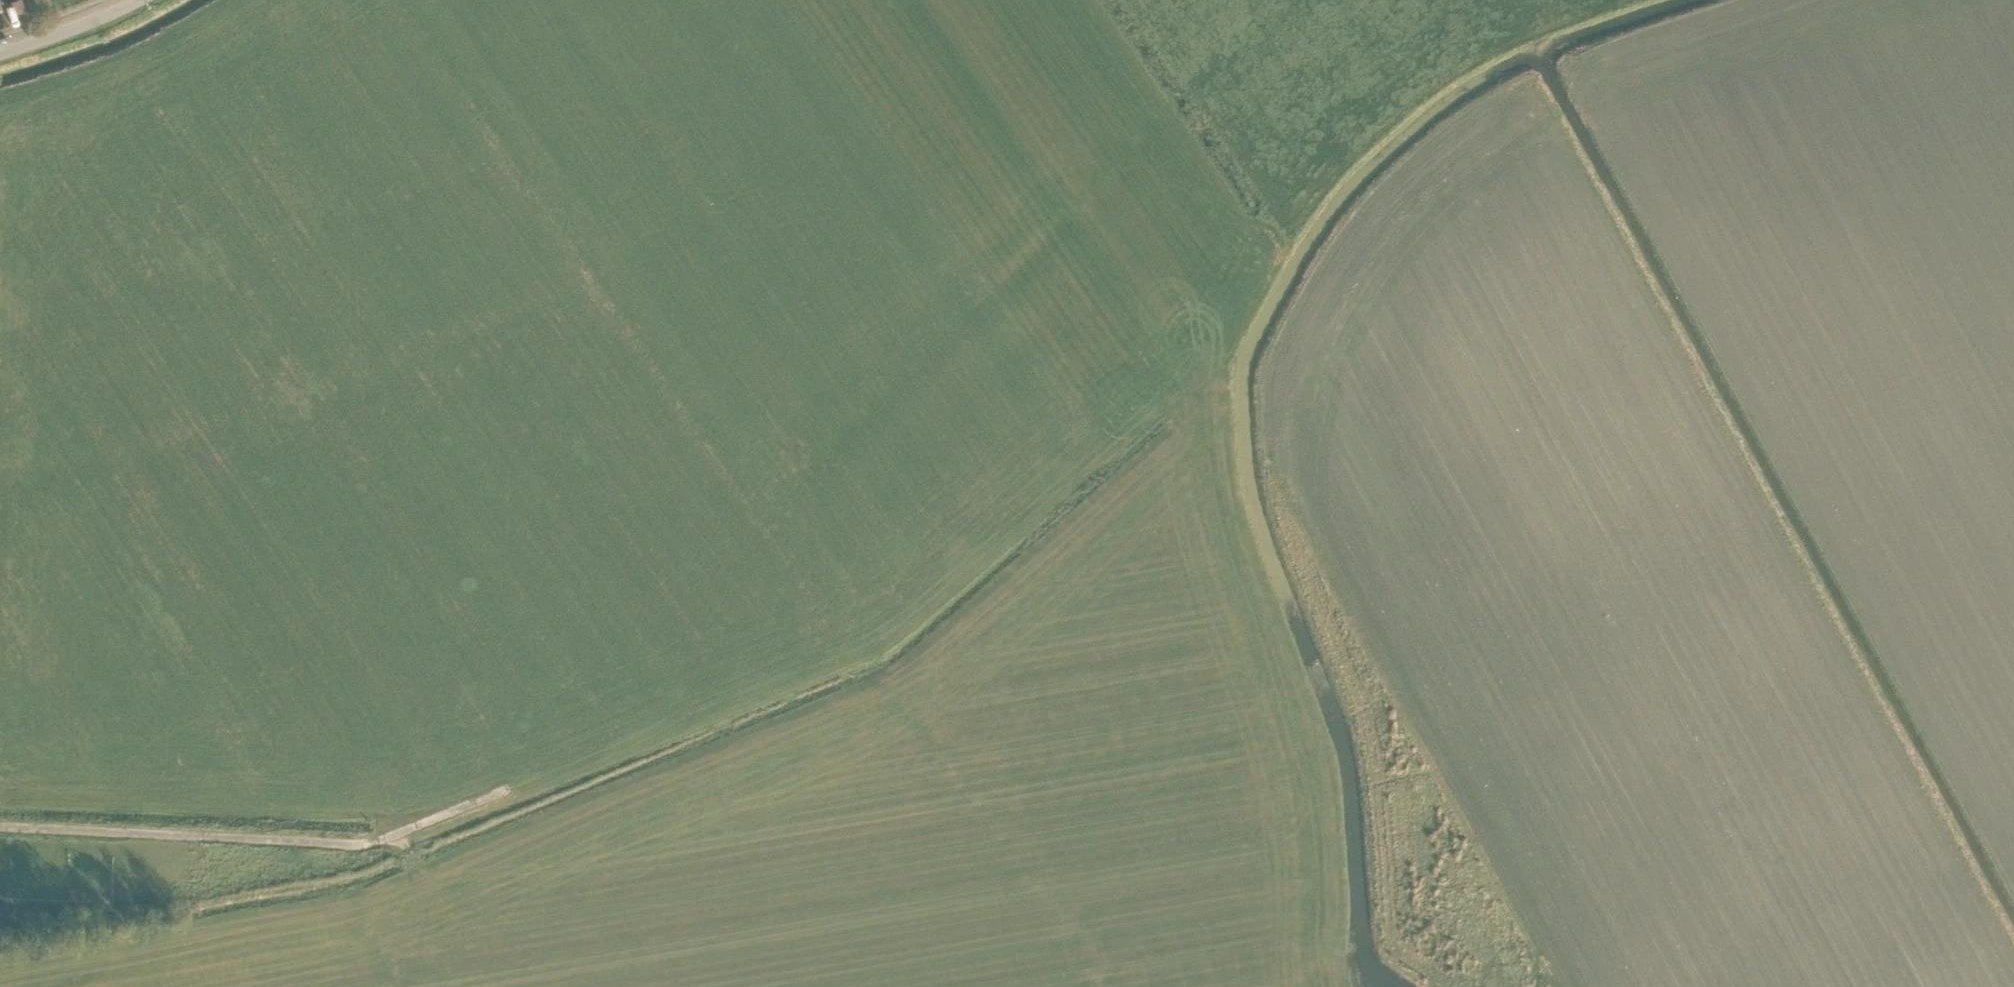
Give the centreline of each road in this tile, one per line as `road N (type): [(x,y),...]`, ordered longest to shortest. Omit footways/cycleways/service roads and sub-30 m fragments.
road 1 (tertiary): [(0,51),(136,0)]

